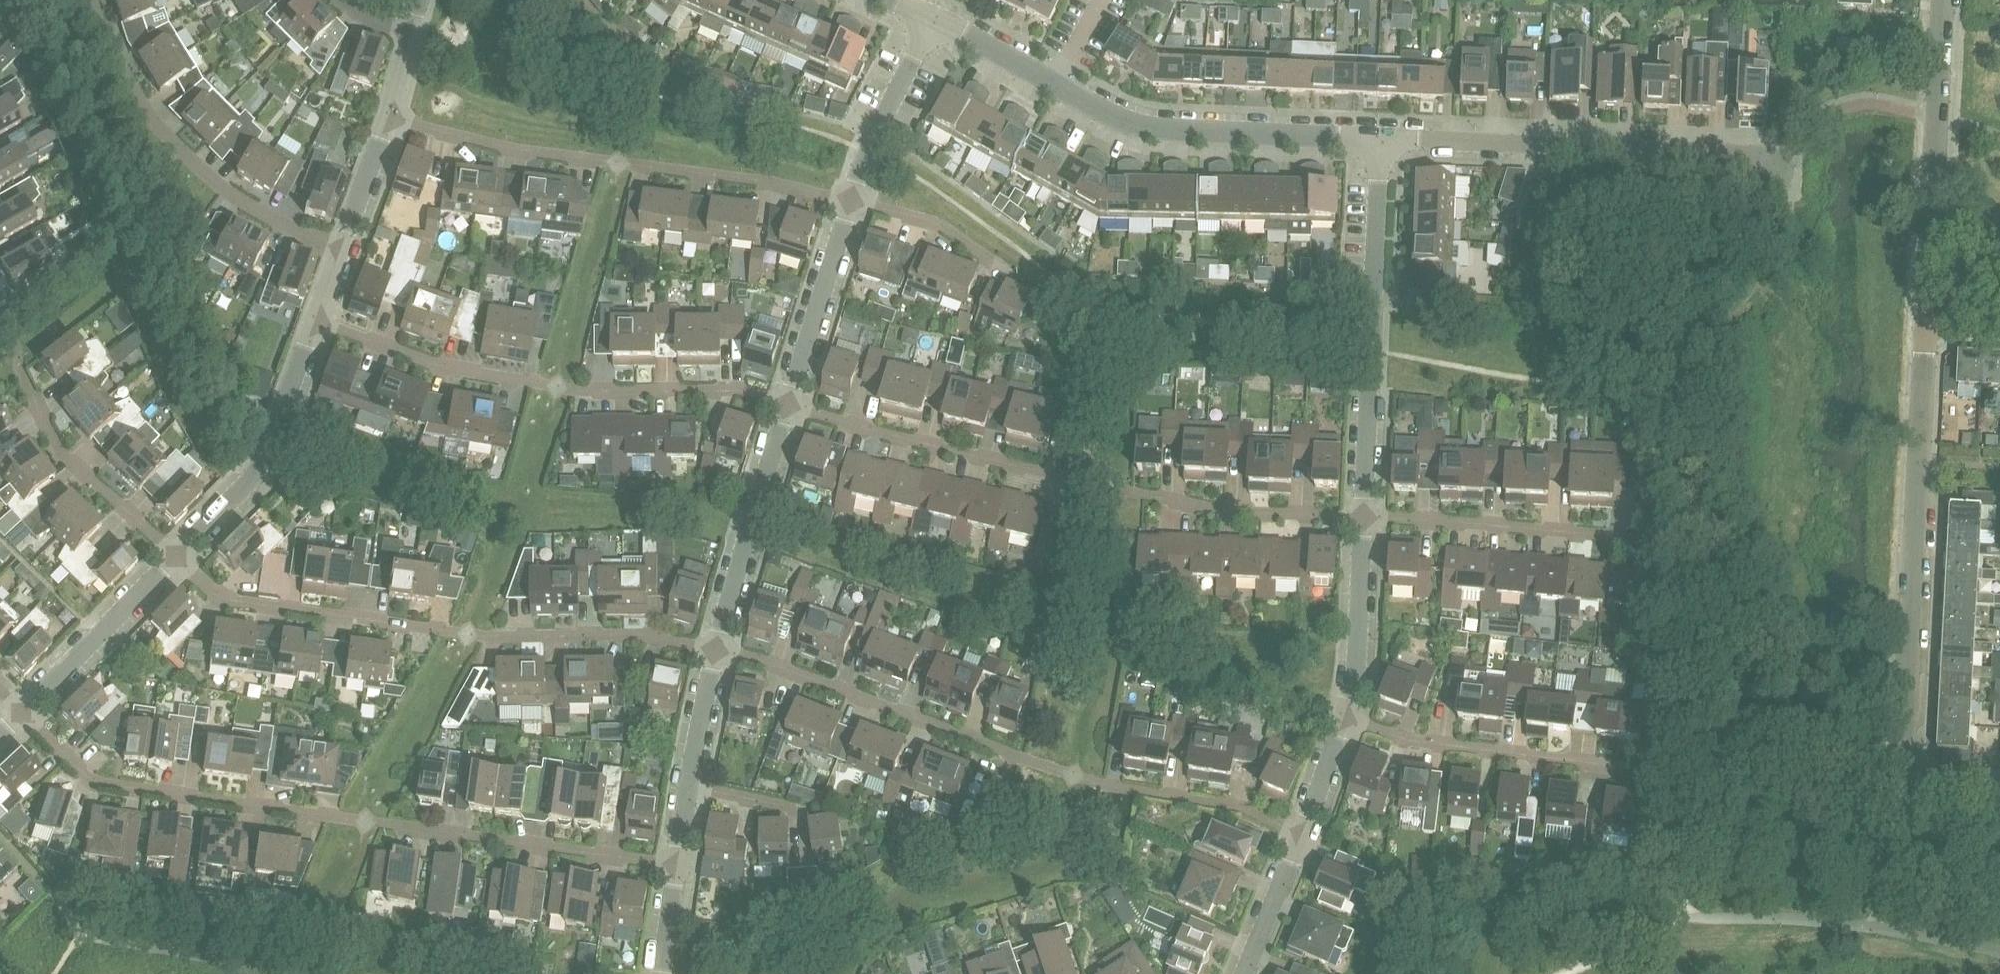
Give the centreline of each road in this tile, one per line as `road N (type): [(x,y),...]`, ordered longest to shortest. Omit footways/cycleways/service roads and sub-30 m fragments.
road 1 (residential): [(677,865),(103,792),(25,718)]
road 2 (residential): [(1307,831),(1068,772),(773,664),(715,651)]
road 3 (residential): [(1371,519),(1098,489),(788,405)]
road 4 (residential): [(715,651),(646,635),(474,634),(226,605),(178,561)]
road 5 (residential): [(1999,796),(1924,793),(1903,765),(1930,323)]
road 6 (residential): [(788,405),(742,391),(566,388),(447,367),(322,326)]
road 7 (residential): [(851,201),(768,182),(391,132)]
road 8 (residential): [(1382,140),(1769,159)]
road 9 (residential): [(1371,519),(1382,140)]
road 10 (residential): [(349,250),(198,189),(133,86),(98,0)]
road 11 (residential): [(1675,771),(1406,739),(1345,719)]
road 12 (residential): [(1057,85),(1157,129),(1382,140)]
road 13 (residential): [(1930,323),(1943,0)]
road 14 (residential): [(178,561),(63,454),(0,325)]
road 15 (residential): [(1664,541),(1371,519)]
road 16 (residential): [(178,561),(276,452),(322,326)]
road 17 (residential): [(715,651),(788,405)]
road 18 (residential): [(25,718),(178,561)]
road 19 (residential): [(788,405),(851,201)]
road 20 (residential): [(1345,719),(1368,630),(1371,519)]
road 21 (residential): [(851,201),(931,19)]
road 22 (residential): [(1247,973),(1307,831)]
road 23 (residential): [(931,19),(1057,85)]
road 24 (residential): [(688,787),(715,651)]
road 25 (residential): [(814,815),(688,787)]
road 26 (residential): [(349,250),(391,132)]

